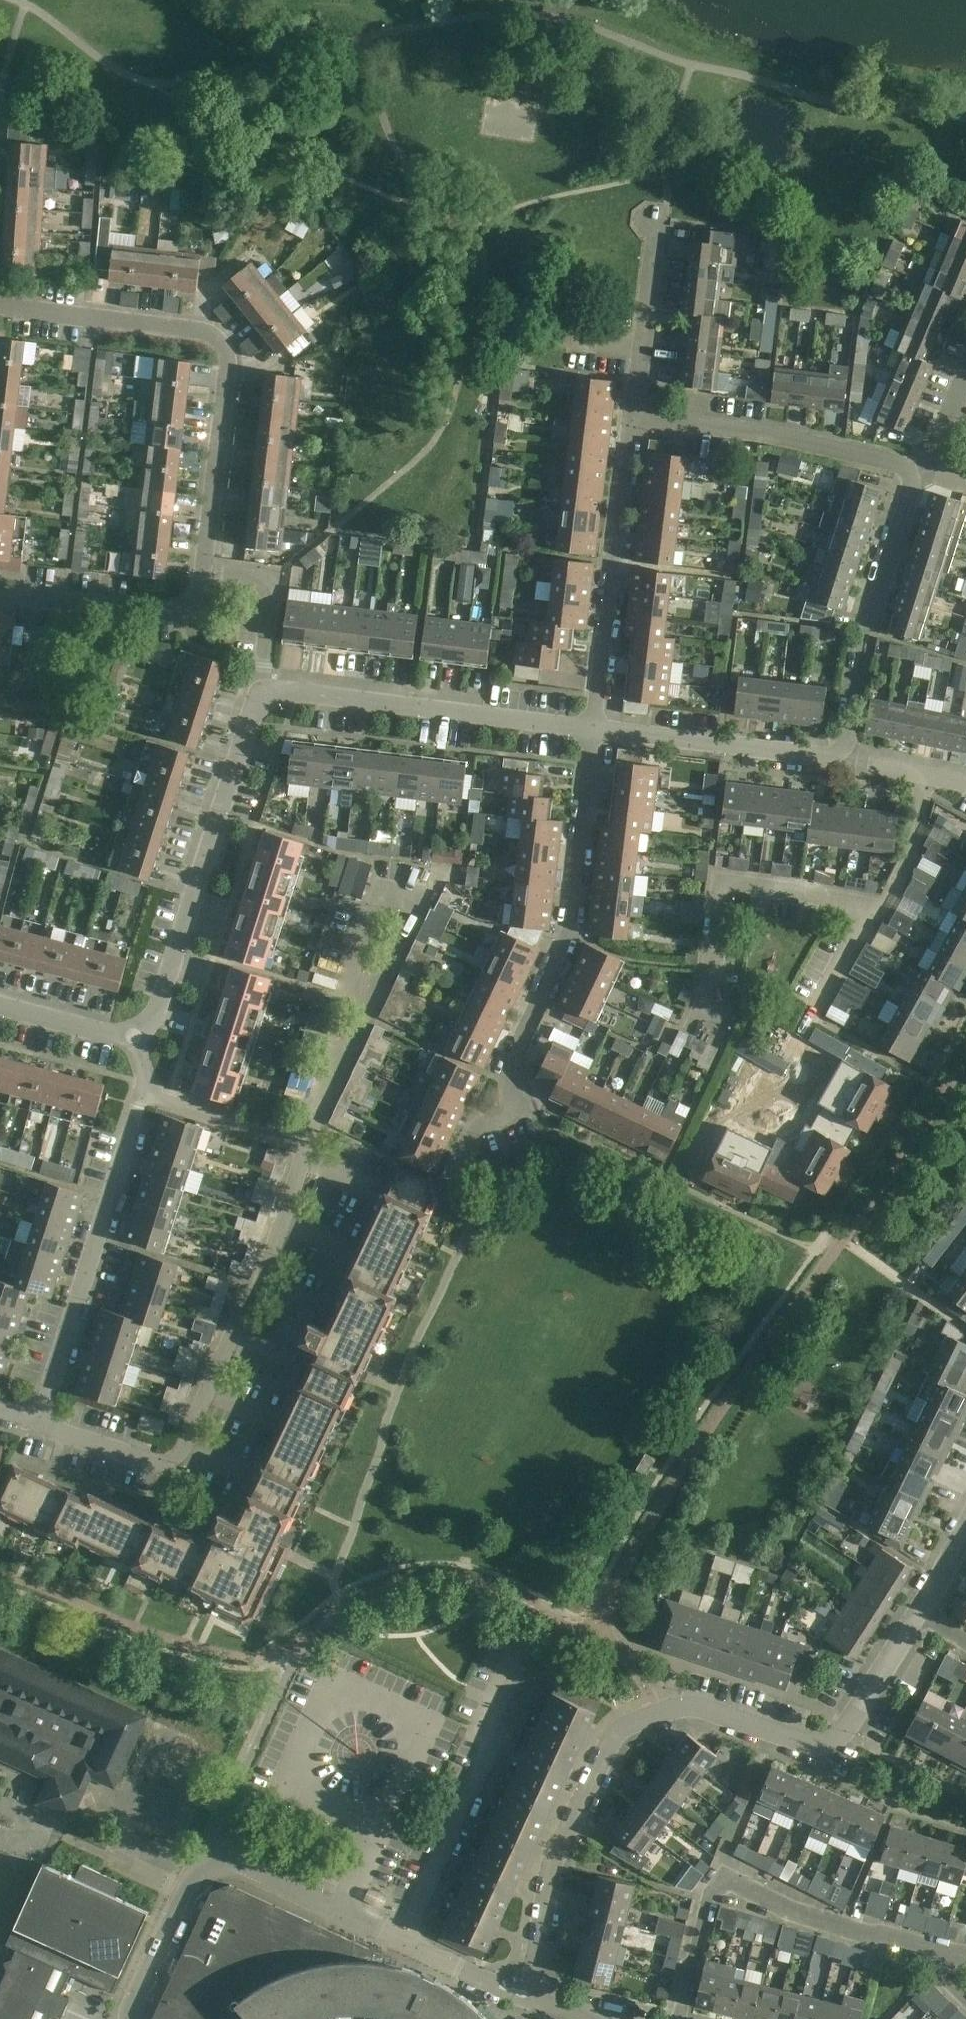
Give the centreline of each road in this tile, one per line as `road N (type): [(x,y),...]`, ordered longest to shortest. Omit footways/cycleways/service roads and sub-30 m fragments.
road 1 (residential): [(546,2003),(565,1856),(614,1738),(656,1709),(701,1708),(786,1738),(825,1740),(850,1726),(919,1617)]
road 2 (residential): [(441,1180),(471,1149),(572,917),(593,726)]
road 3 (residential): [(40,1418),(157,1461),(185,1448),(263,1284),(308,1146)]
road 4 (residential): [(204,572),(222,348),(205,334),(0,308)]
road 5 (residential): [(406,1939),(238,1861),(206,1861),(136,2018)]
road 6 (residential): [(683,2018),(708,1896),(732,1878),(878,1937),(947,1954)]
road 7 (residential): [(133,1033),(155,1013),(259,687)]
road 8 (residential): [(40,1418),(147,1095)]
road 9 (residential): [(593,726),(259,687)]
road 10 (residential): [(593,726),(633,416)]
road 11 (residential): [(702,1027),(722,882),(878,905)]
road 12 (residential): [(845,758),(867,619),(919,470)]
road 13 (residential): [(919,470),(736,427),(633,416)]
road 14 (residential): [(845,758),(593,726)]
road 15 (residential): [(364,1006),(408,905),(405,891),(378,892),(348,976)]
road 16 (residential): [(204,572),(186,604),(164,611),(0,593)]
road 17 (residential): [(259,687),(271,590),(259,577),(204,572)]
road 18 (residential): [(308,1146),(147,1095)]
road 19 (residential): [(791,1049),(878,905)]
road 20 (residential): [(546,2003),(406,1939)]
road 21 (residential): [(308,1146),(364,1006)]
road 22 (residential): [(643,343),(655,217),(667,206)]
road 23 (residential): [(878,905),(914,845),(930,776)]
road 24 (residential): [(0,1004),(112,1035),(133,1033)]

